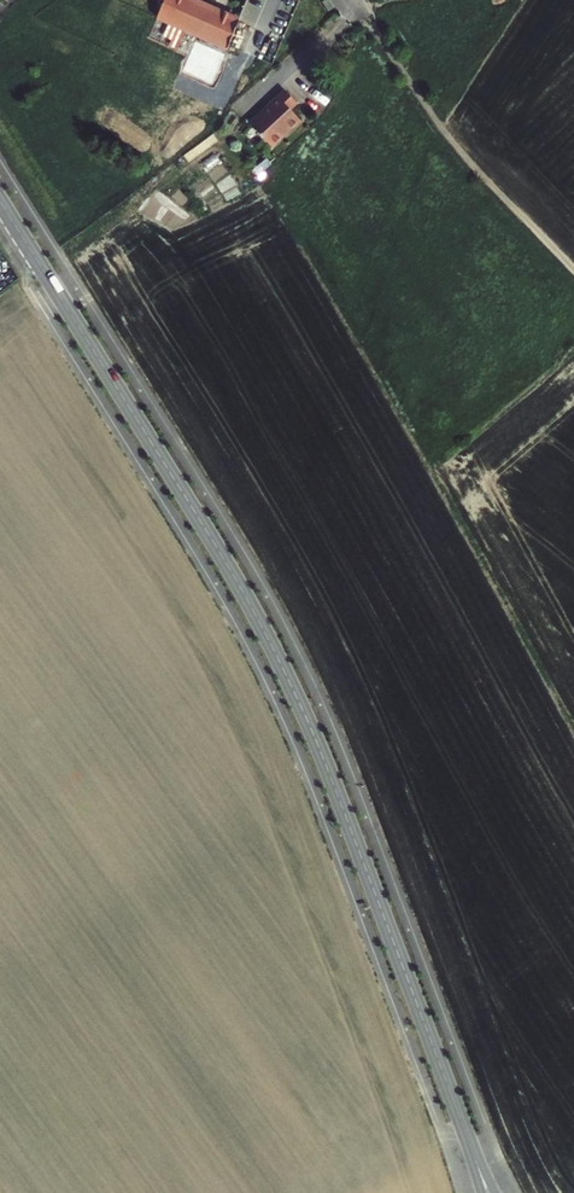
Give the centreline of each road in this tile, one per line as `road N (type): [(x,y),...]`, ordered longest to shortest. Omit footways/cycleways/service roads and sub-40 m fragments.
road 1 (secondary): [(466,1135),(273,650),(0,202)]
road 2 (track): [(372,31),(481,174),(573,268)]

